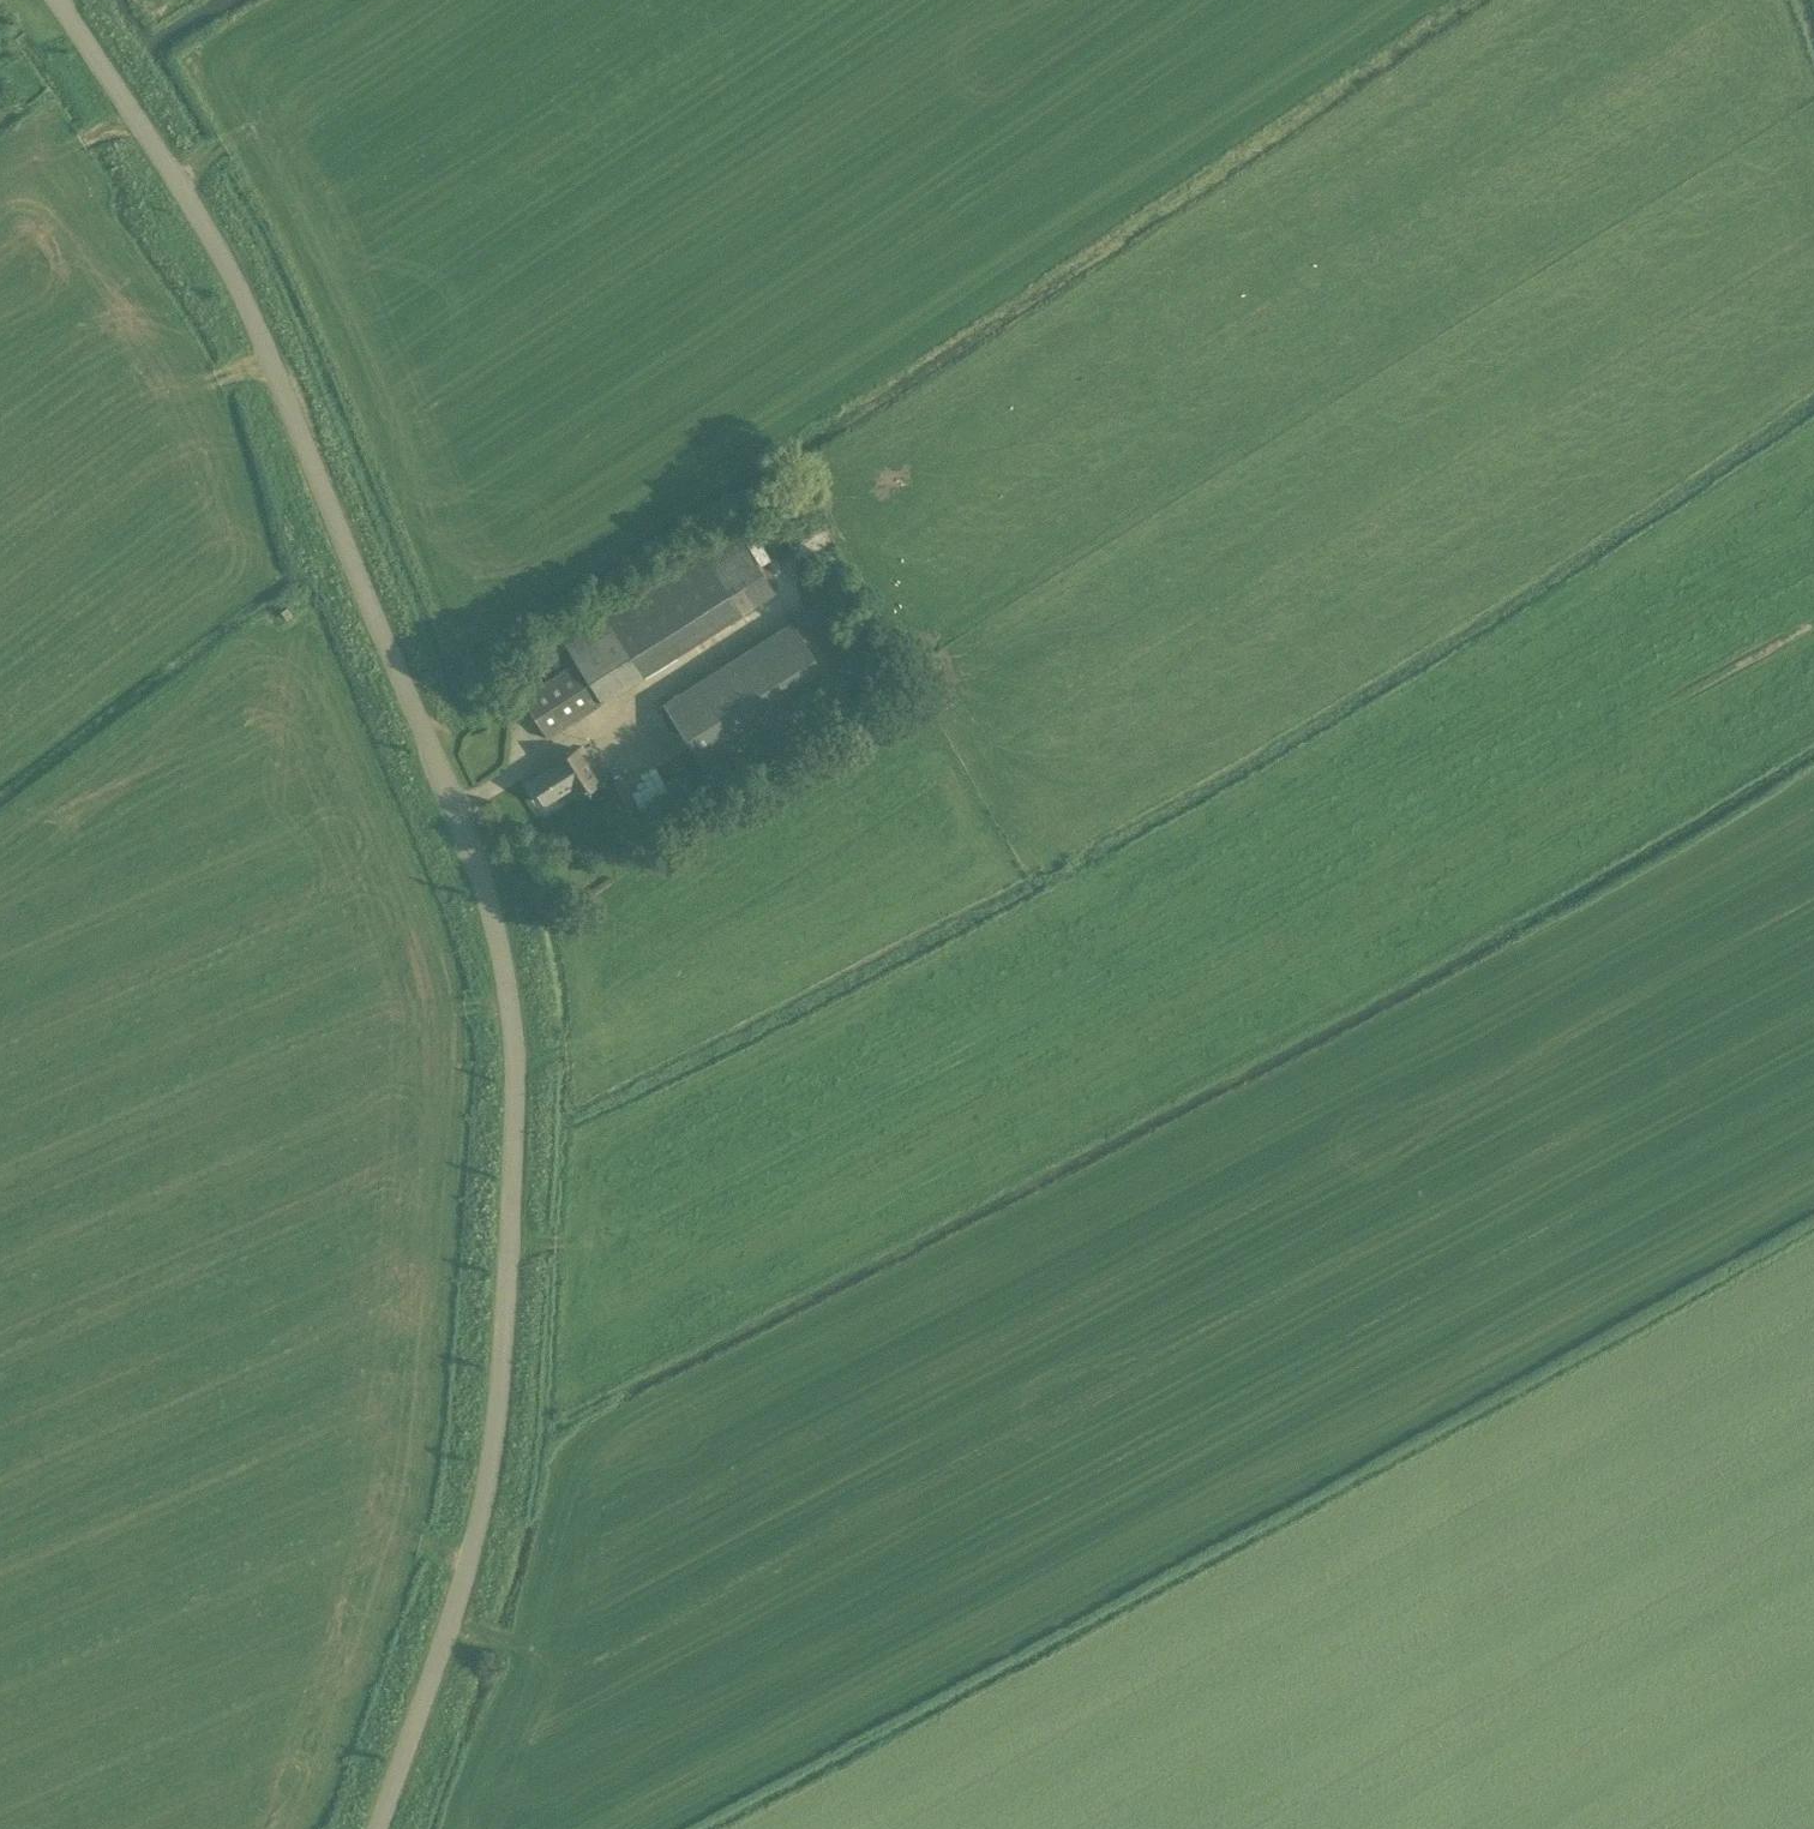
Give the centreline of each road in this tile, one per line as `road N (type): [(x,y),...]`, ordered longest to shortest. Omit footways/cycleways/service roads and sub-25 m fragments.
road 1 (unclassified): [(356,1828),(463,1524),(480,1449),(509,1093),(494,936),(375,589),(250,295),(60,0)]

